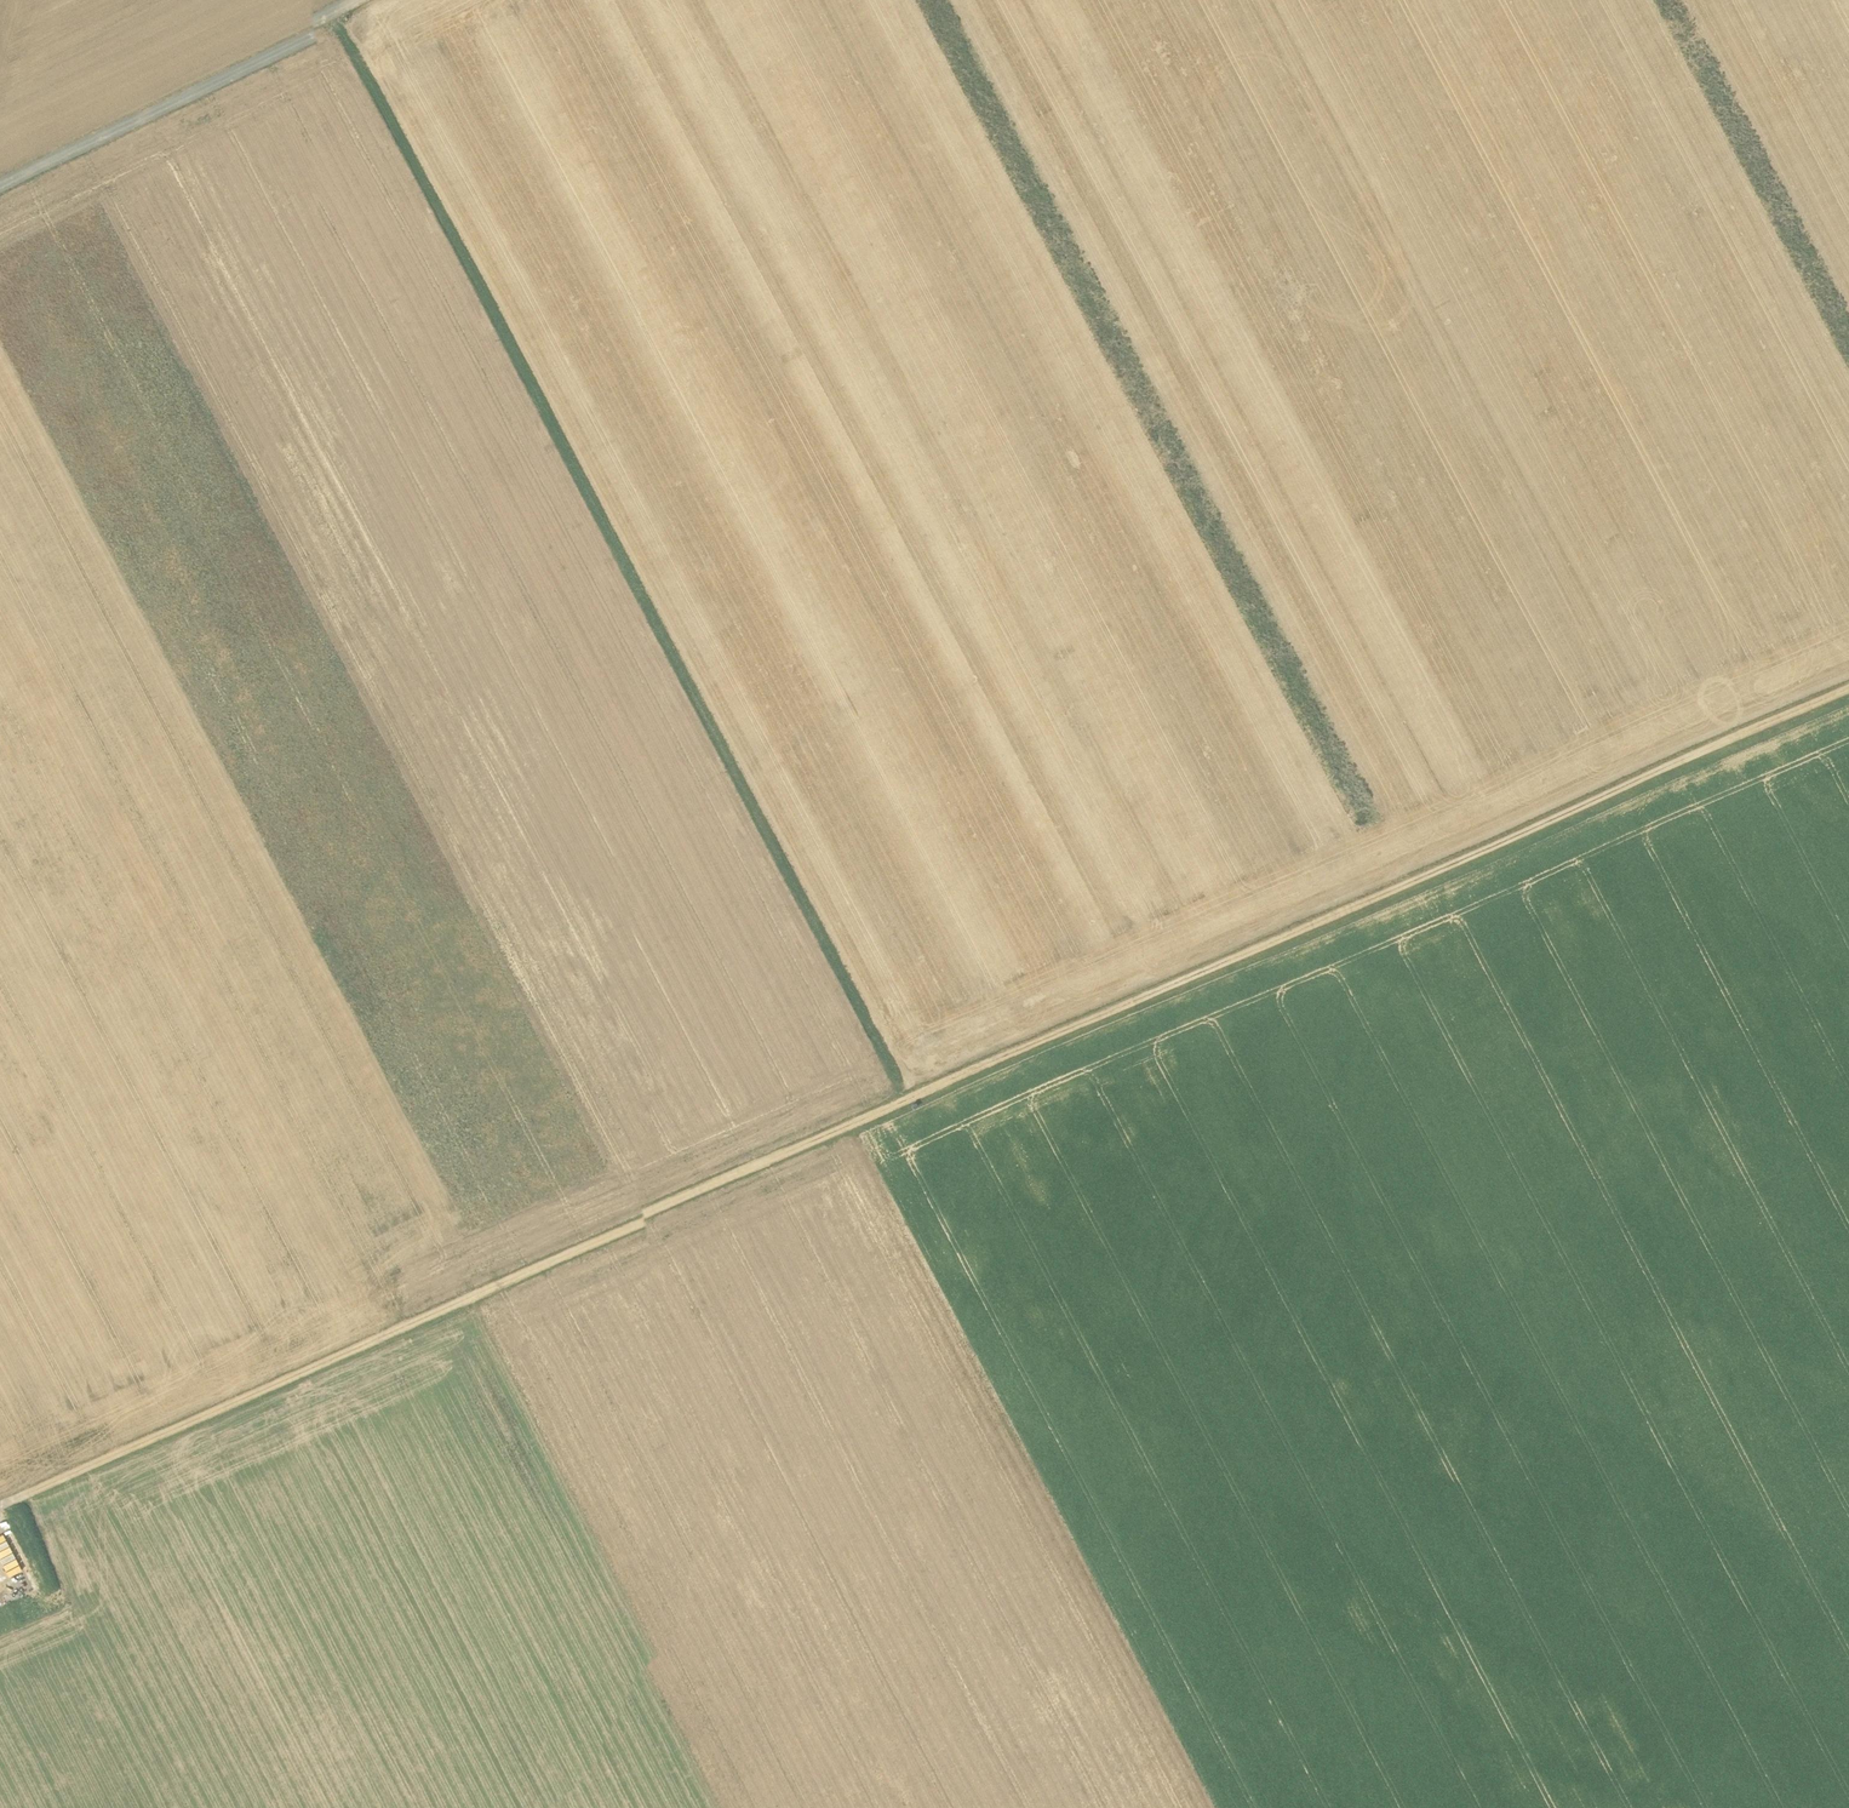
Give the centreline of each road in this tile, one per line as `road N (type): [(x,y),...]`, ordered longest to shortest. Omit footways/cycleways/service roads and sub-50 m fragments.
road 1 (track): [(1848,679),(997,1035),(0,1486)]
road 2 (track): [(340,0),(0,173)]

